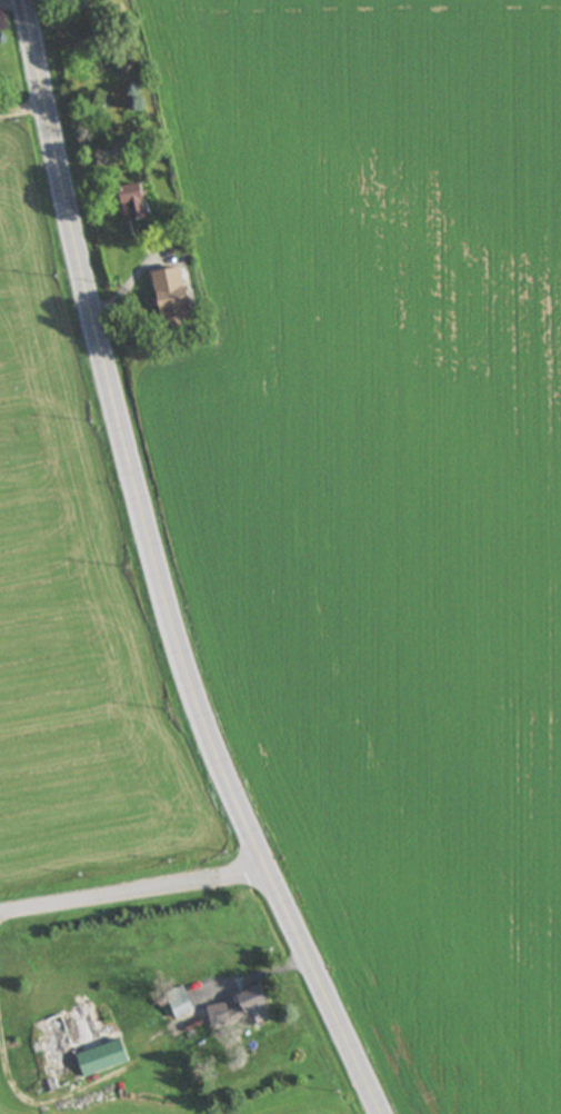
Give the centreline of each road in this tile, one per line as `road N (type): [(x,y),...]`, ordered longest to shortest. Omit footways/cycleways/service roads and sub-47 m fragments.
road 1 (primary): [(29,0),(128,454),(177,615),(258,869),(374,1113)]
road 2 (residential): [(0,910),(258,869)]

